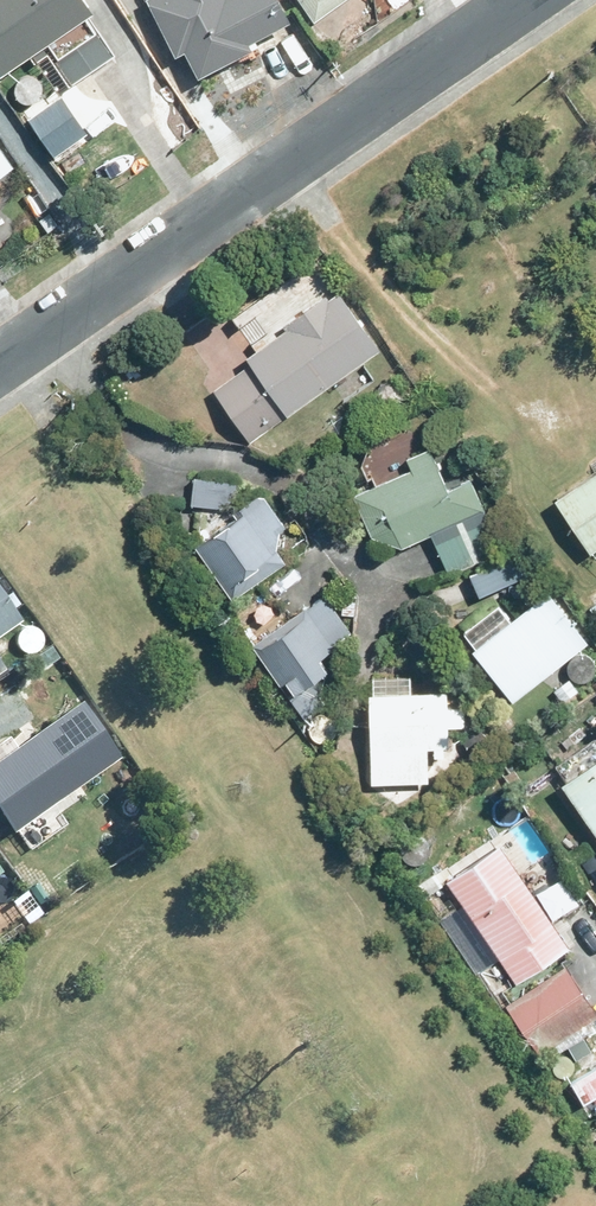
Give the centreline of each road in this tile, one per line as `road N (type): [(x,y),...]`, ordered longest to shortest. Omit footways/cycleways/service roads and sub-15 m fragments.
road 1 (residential): [(518,0),(0,362)]

